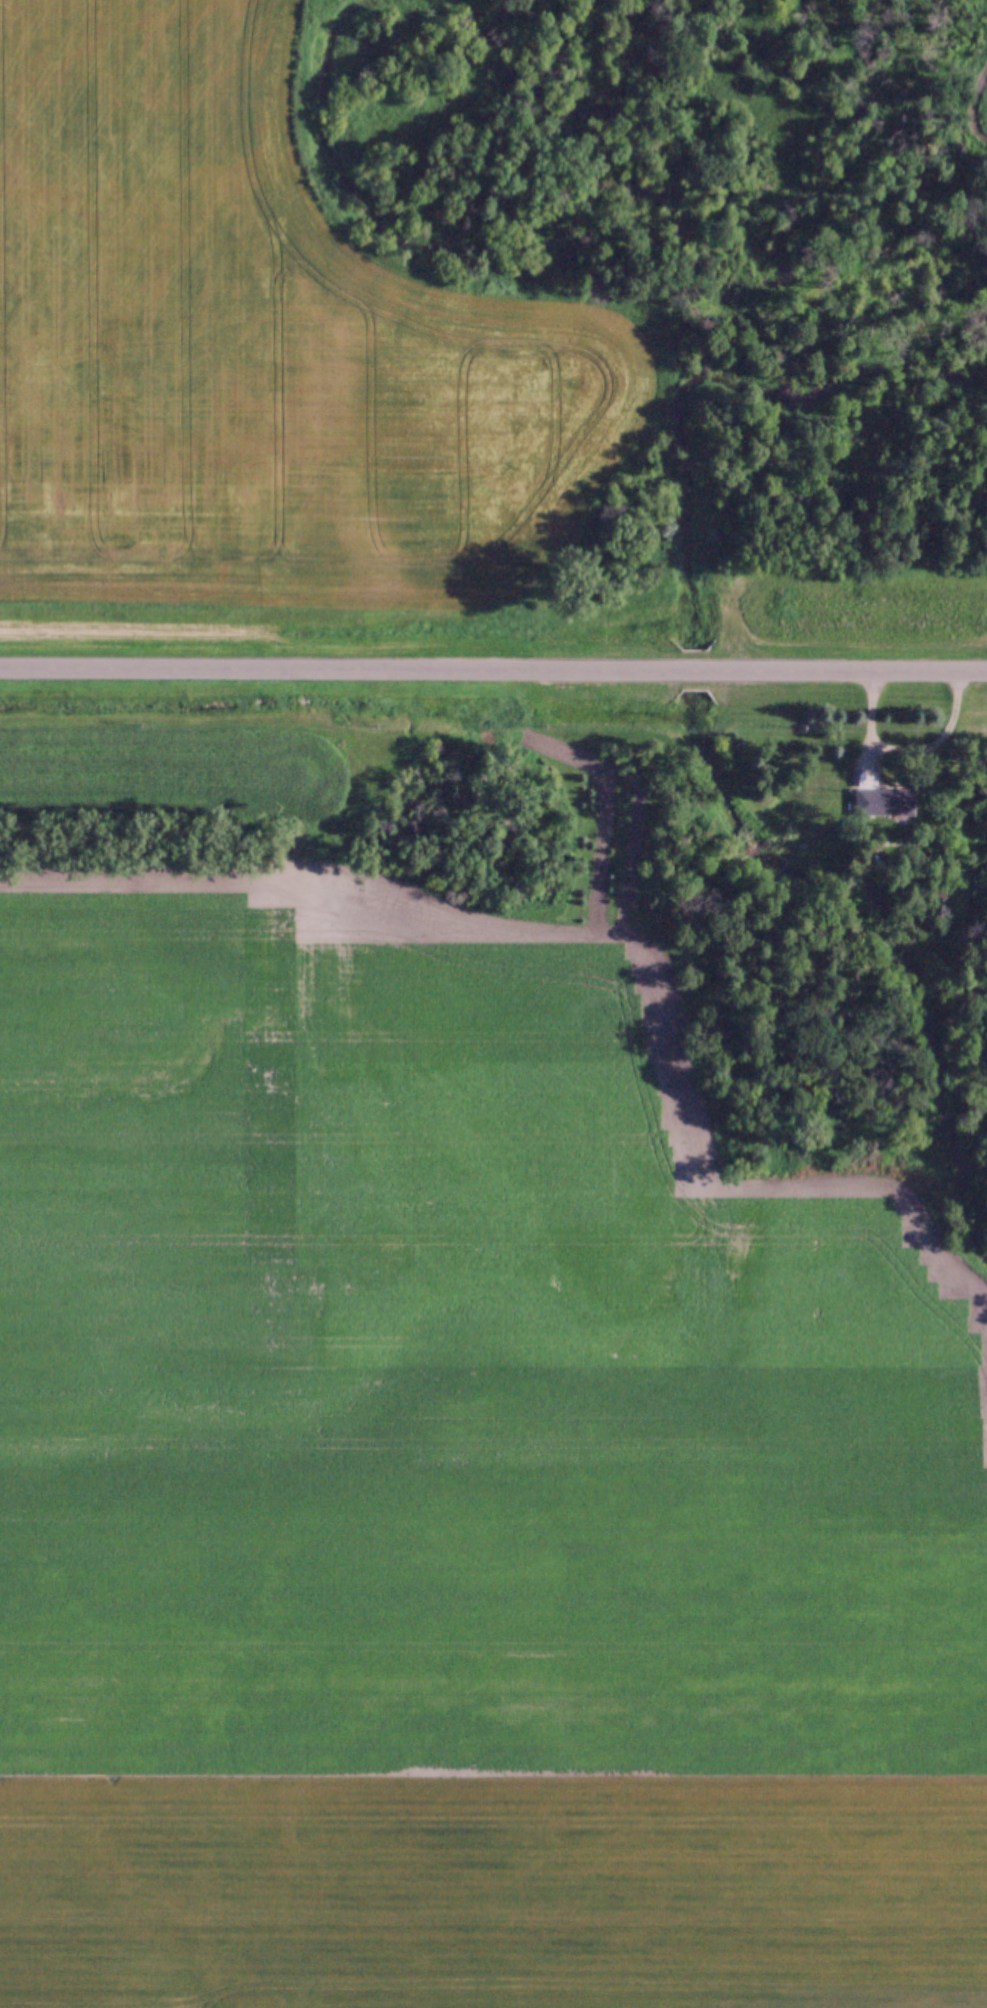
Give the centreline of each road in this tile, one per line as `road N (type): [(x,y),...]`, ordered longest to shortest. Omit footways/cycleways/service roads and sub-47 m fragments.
road 1 (tertiary): [(0,668),(683,668)]
road 2 (tertiary): [(725,668),(986,671)]

